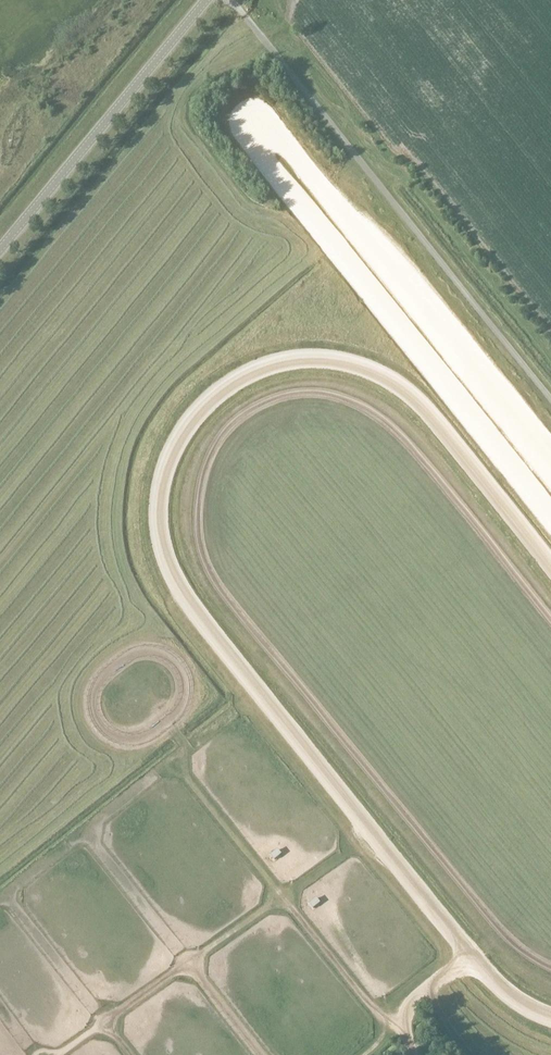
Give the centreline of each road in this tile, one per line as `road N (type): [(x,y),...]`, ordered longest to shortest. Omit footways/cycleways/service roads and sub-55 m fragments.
road 1 (tertiary): [(0,249),(205,0)]

